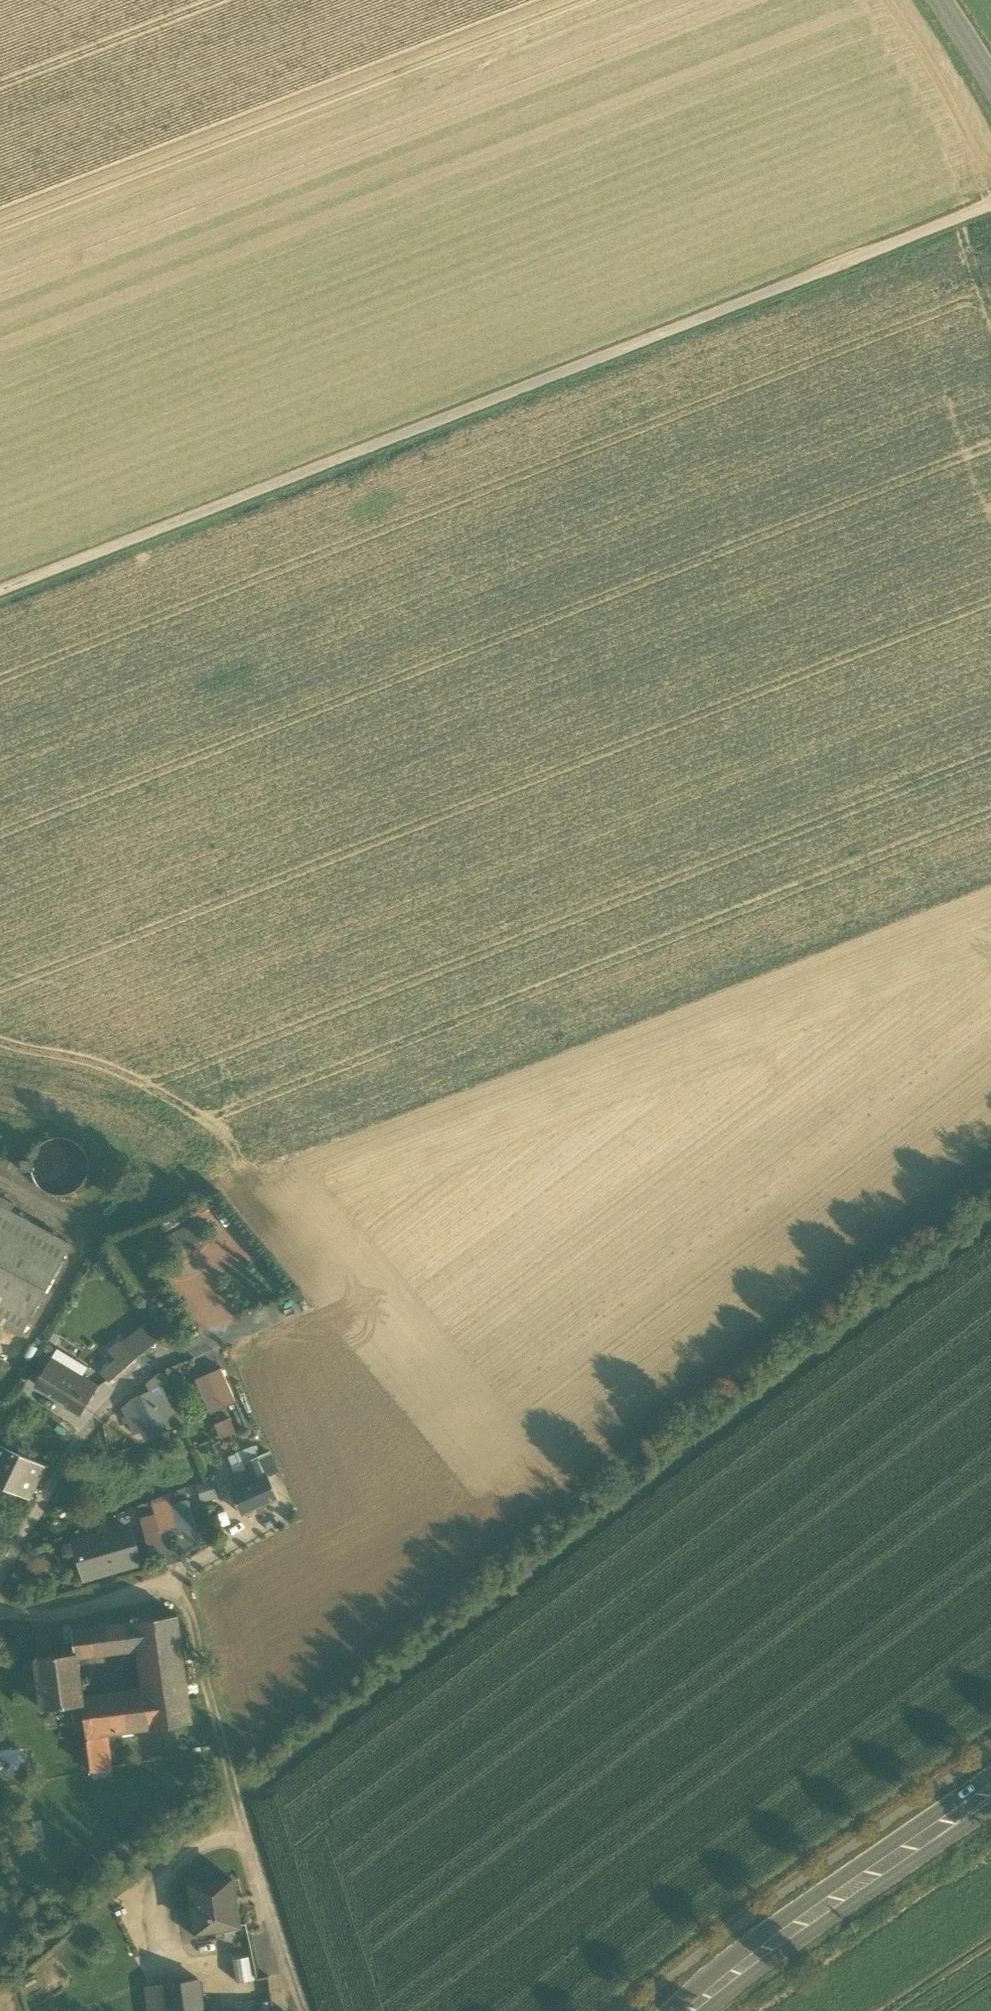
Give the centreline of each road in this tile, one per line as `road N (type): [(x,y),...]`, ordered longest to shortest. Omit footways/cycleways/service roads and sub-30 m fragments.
road 1 (track): [(990,202),(0,589)]
road 2 (secondary): [(689,2010),(990,1791)]

